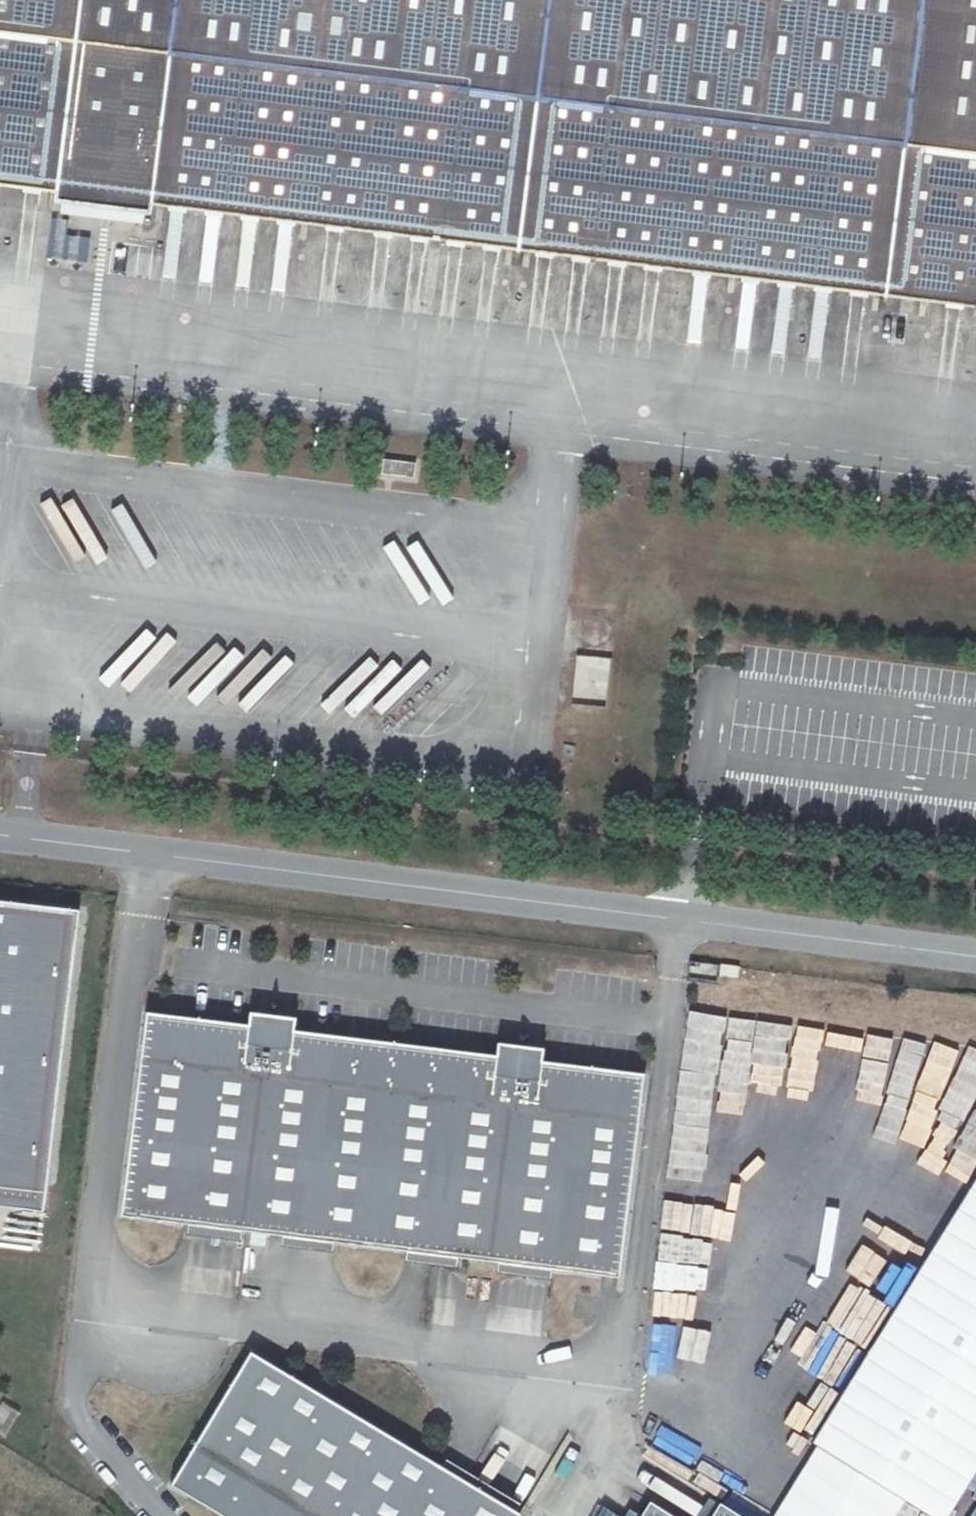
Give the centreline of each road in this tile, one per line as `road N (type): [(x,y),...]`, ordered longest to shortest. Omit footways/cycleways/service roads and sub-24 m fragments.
road 1 (unclassified): [(975,960),(0,837)]

